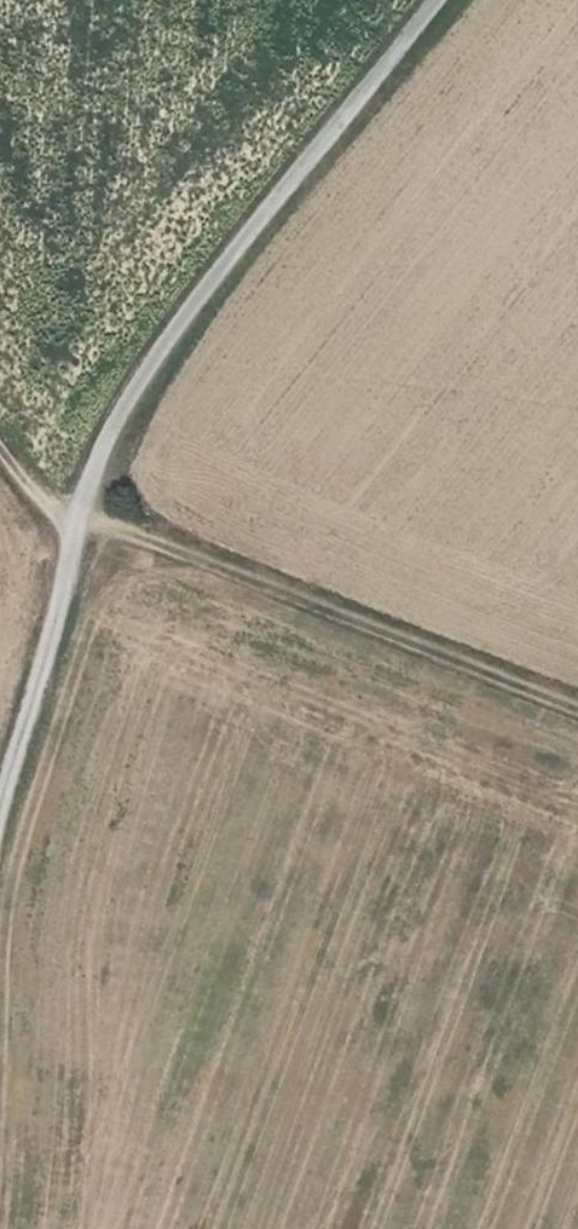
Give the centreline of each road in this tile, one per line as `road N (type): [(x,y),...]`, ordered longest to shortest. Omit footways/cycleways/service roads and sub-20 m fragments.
road 1 (unclassified): [(422,0),(115,395),(66,500)]
road 2 (track): [(66,500),(107,527),(577,710)]
road 3 (track): [(66,500),(0,773)]

